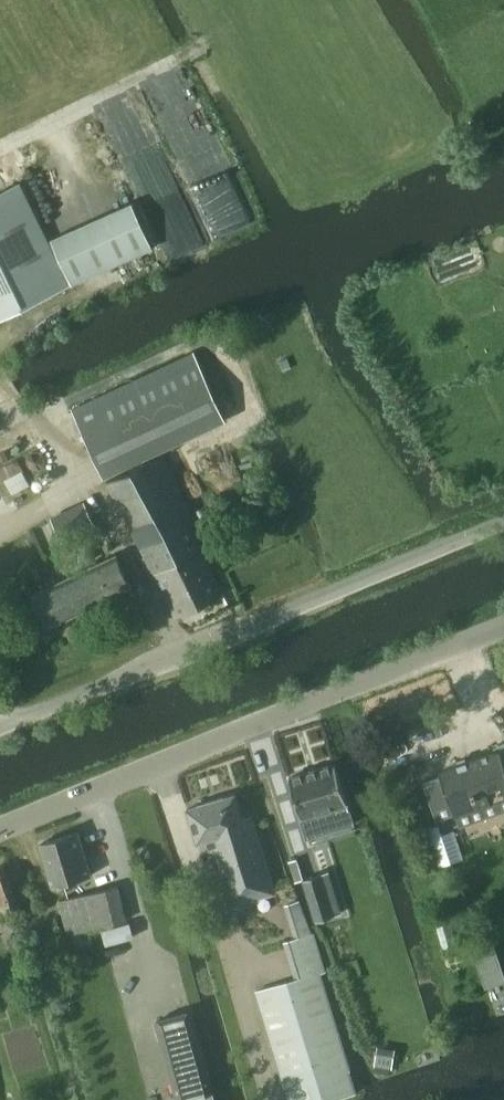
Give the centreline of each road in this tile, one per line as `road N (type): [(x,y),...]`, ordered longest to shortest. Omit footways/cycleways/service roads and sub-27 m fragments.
road 1 (unclassified): [(0,727),(503,523)]
road 2 (tertiary): [(0,833),(503,632)]

